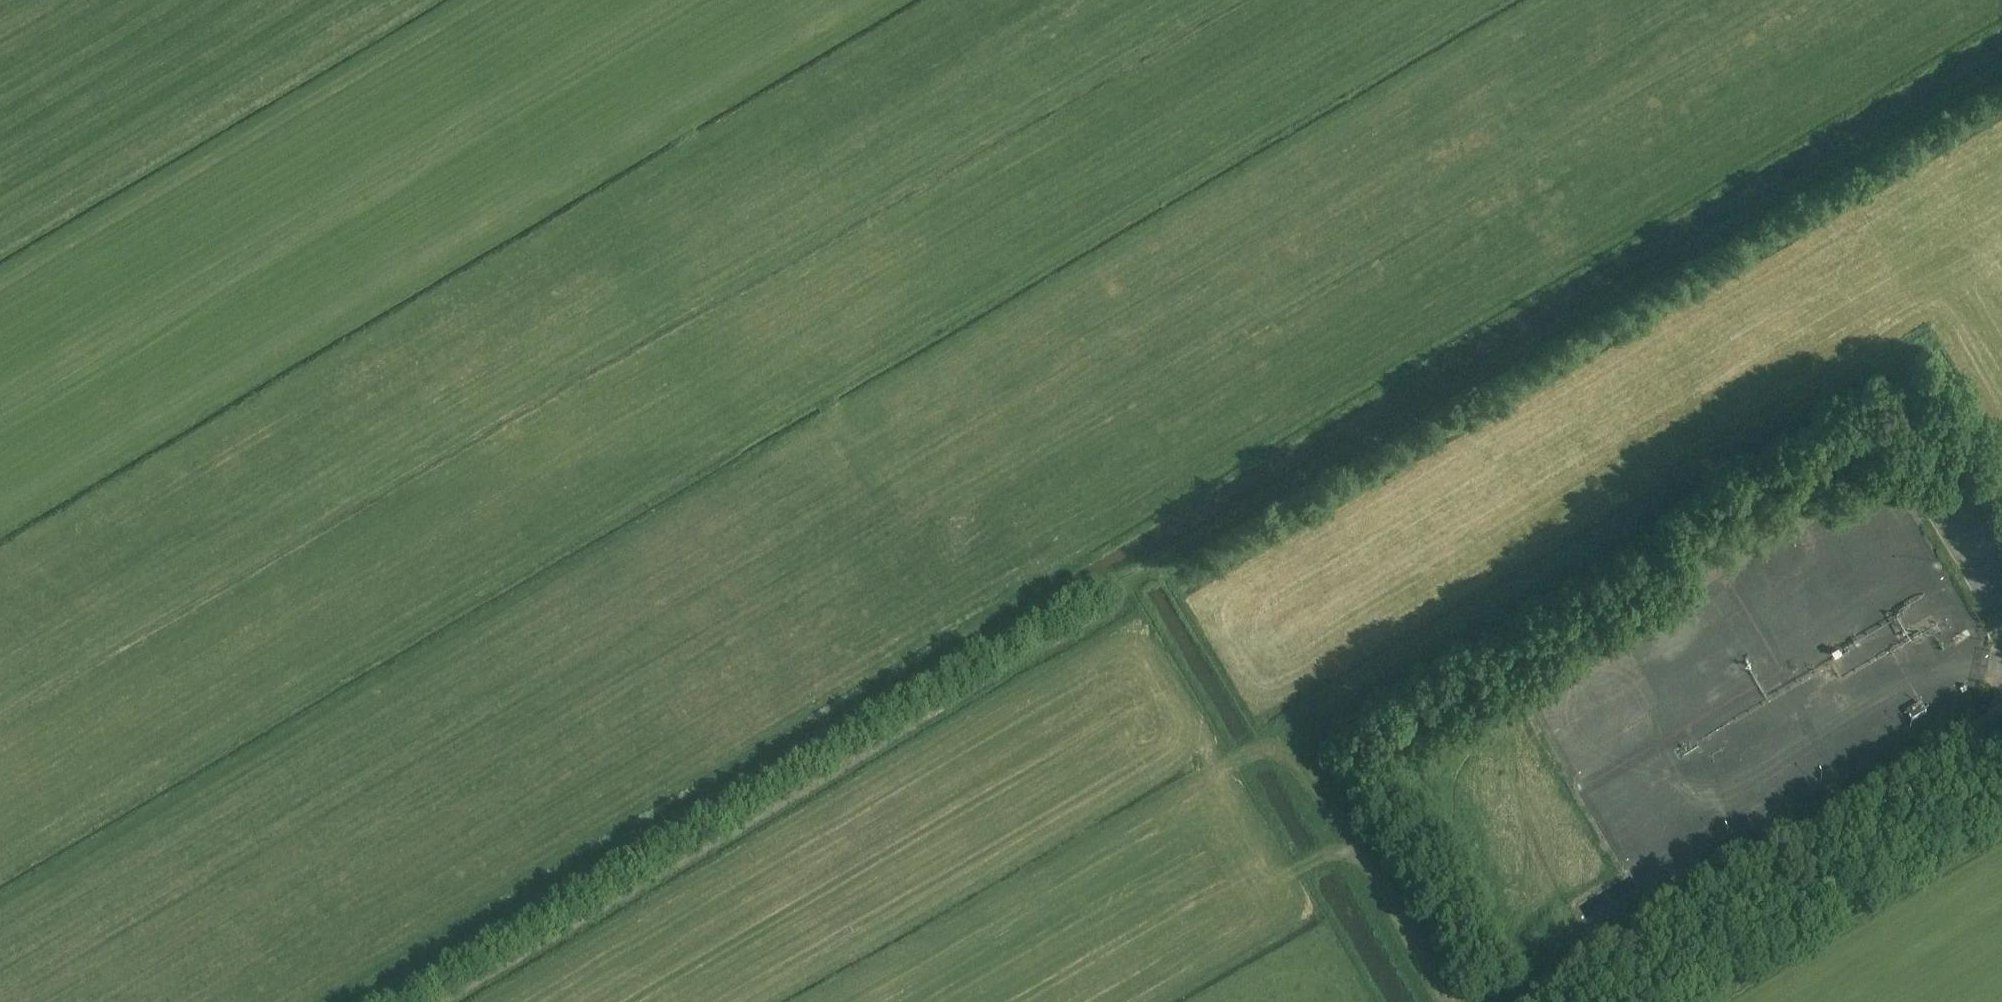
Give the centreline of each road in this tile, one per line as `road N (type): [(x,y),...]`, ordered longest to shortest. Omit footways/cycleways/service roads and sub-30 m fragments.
road 1 (track): [(1436,1001),(1241,708),(1152,557)]

